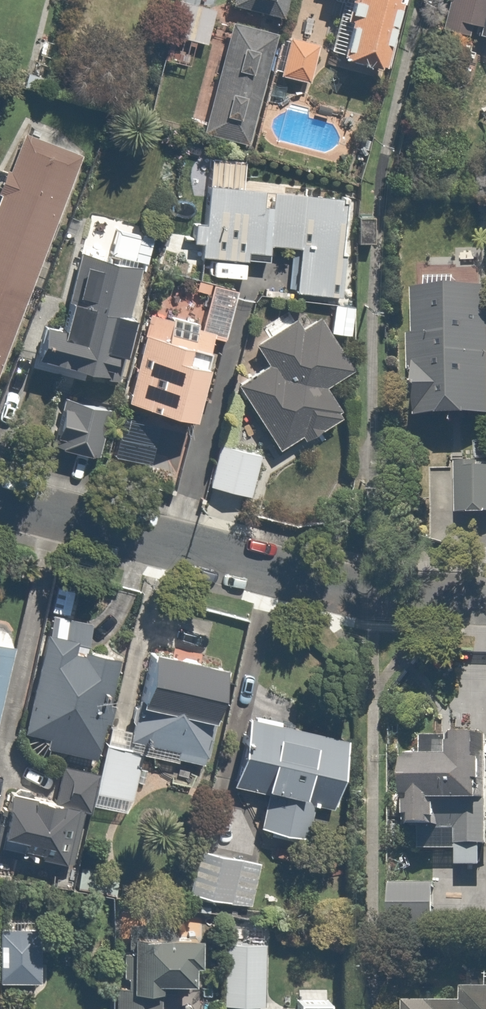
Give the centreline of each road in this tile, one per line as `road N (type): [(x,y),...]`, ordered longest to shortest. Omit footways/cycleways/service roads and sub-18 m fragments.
road 1 (residential): [(485,596),(375,591),(255,568),(0,502)]

